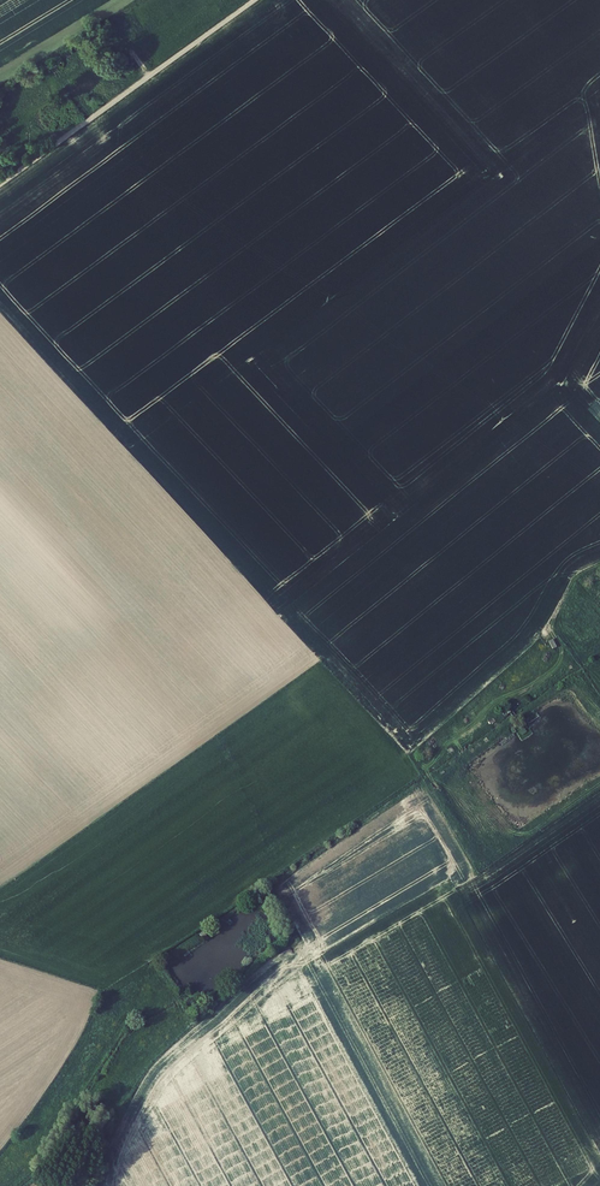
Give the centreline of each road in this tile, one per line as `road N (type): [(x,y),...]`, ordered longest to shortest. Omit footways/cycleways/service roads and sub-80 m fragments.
road 1 (unclassified): [(255,0),(0,184)]
road 2 (track): [(599,566),(579,577),(549,623),(560,653),(537,682)]

